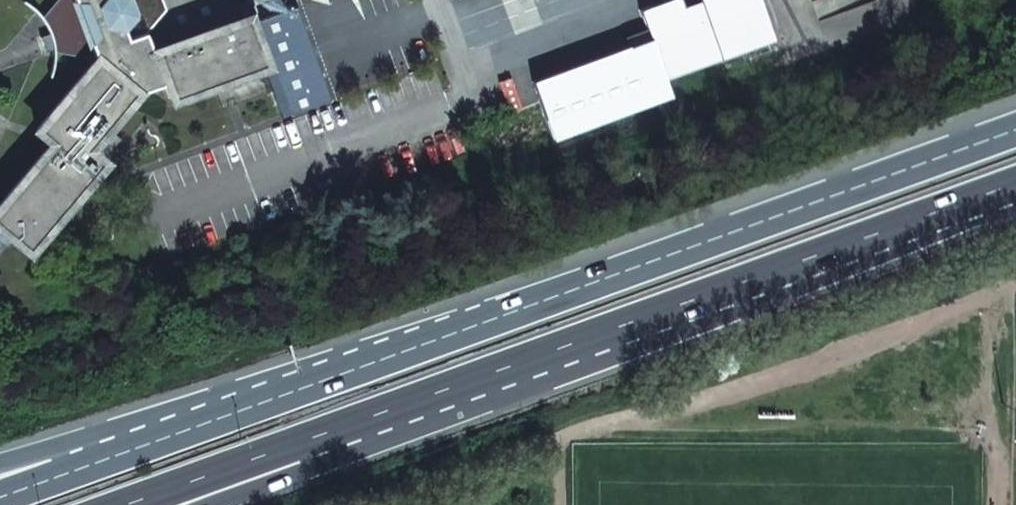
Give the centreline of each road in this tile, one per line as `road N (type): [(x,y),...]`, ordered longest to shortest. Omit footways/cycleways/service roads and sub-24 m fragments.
road 1 (motorway): [(1015,129),(68,473)]
road 2 (motorway): [(284,450),(1015,183)]
road 3 (motorway): [(127,504),(284,450)]

